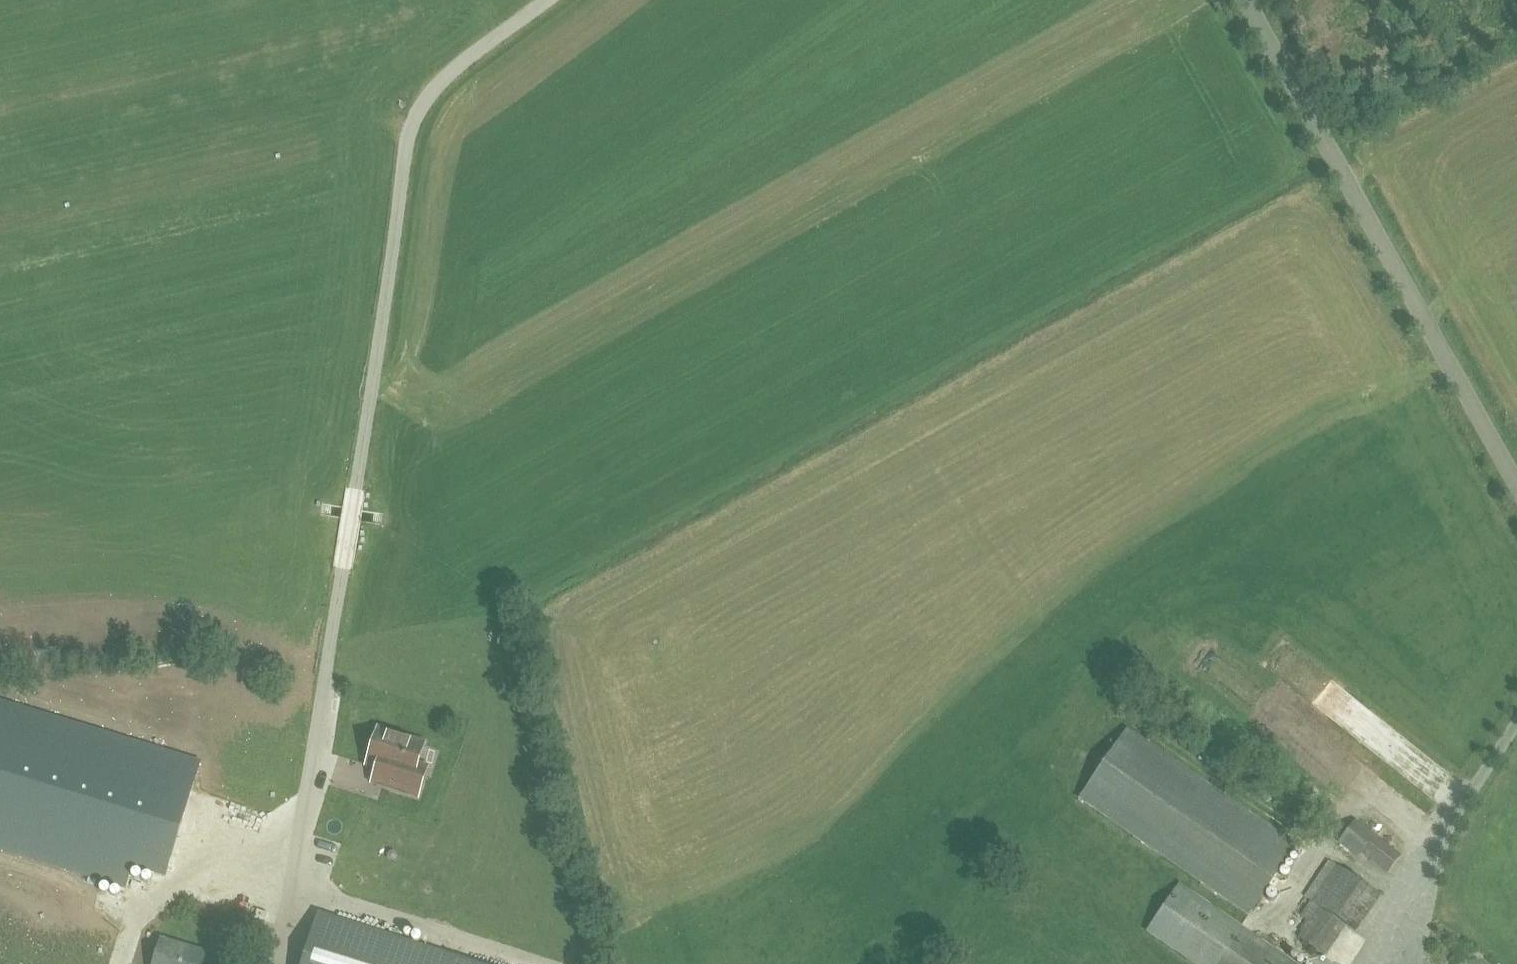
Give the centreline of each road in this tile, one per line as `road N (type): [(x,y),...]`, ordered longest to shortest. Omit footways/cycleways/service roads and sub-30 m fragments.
road 1 (unclassified): [(1516,483),(1248,0)]

